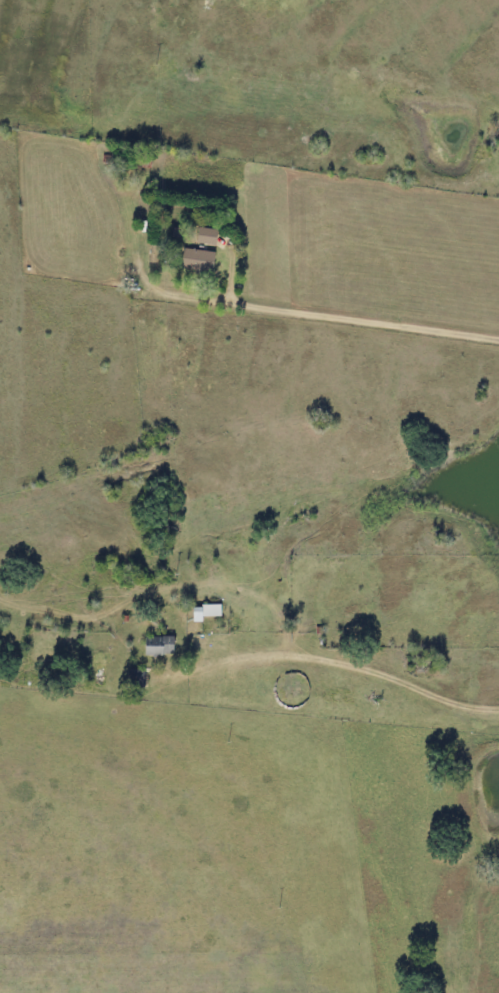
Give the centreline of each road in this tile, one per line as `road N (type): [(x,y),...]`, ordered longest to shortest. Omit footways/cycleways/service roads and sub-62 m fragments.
road 1 (residential): [(498,702),(453,699),(348,661),(299,656),(228,659),(180,673)]
road 2 (residential): [(498,338),(277,307),(245,298),(230,278)]

